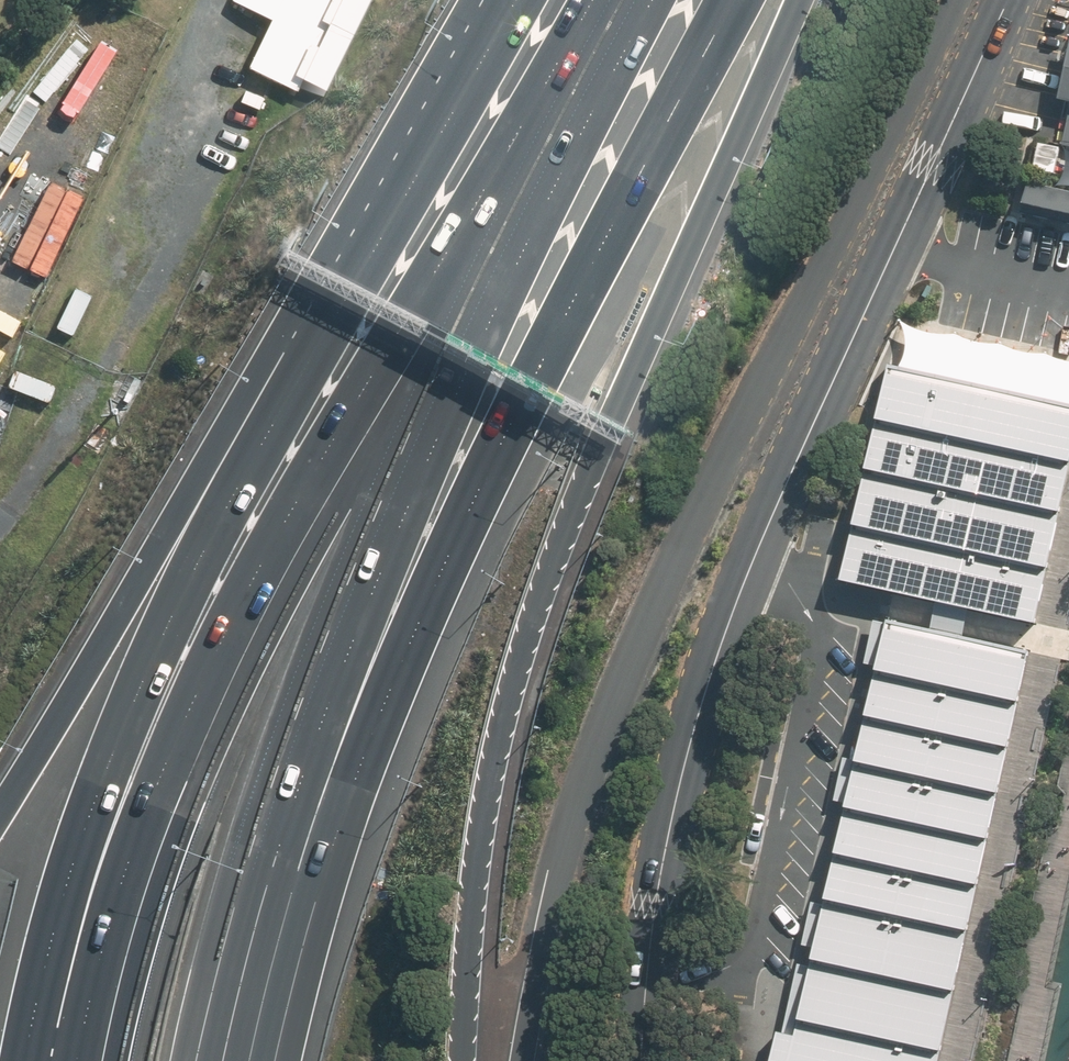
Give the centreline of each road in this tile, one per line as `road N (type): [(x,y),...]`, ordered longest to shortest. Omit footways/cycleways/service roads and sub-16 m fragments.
road 1 (motorway): [(733,0),(464,516),(334,841),(231,1060)]
road 2 (residential): [(947,0),(644,623),(592,763),(552,908),(524,1060)]
road 3 (residential): [(1009,0),(776,505),(724,637),(669,830),(638,1060)]
road 4 (motorway): [(797,0),(596,451),(526,643),(485,806),(461,1060)]
road 5 (motorway): [(81,1060),(139,830),(236,616),(513,202)]
road 6 (motorway): [(513,202),(272,865),(222,1060)]
road 7 (motorway): [(44,1060),(40,996),(90,815),(211,523),(281,389)]
road 8 (motorway): [(0,819),(163,551),(281,389)]
road 9 (motorway): [(281,389),(511,0)]
road 10 (motorway): [(513,202),(622,0)]

